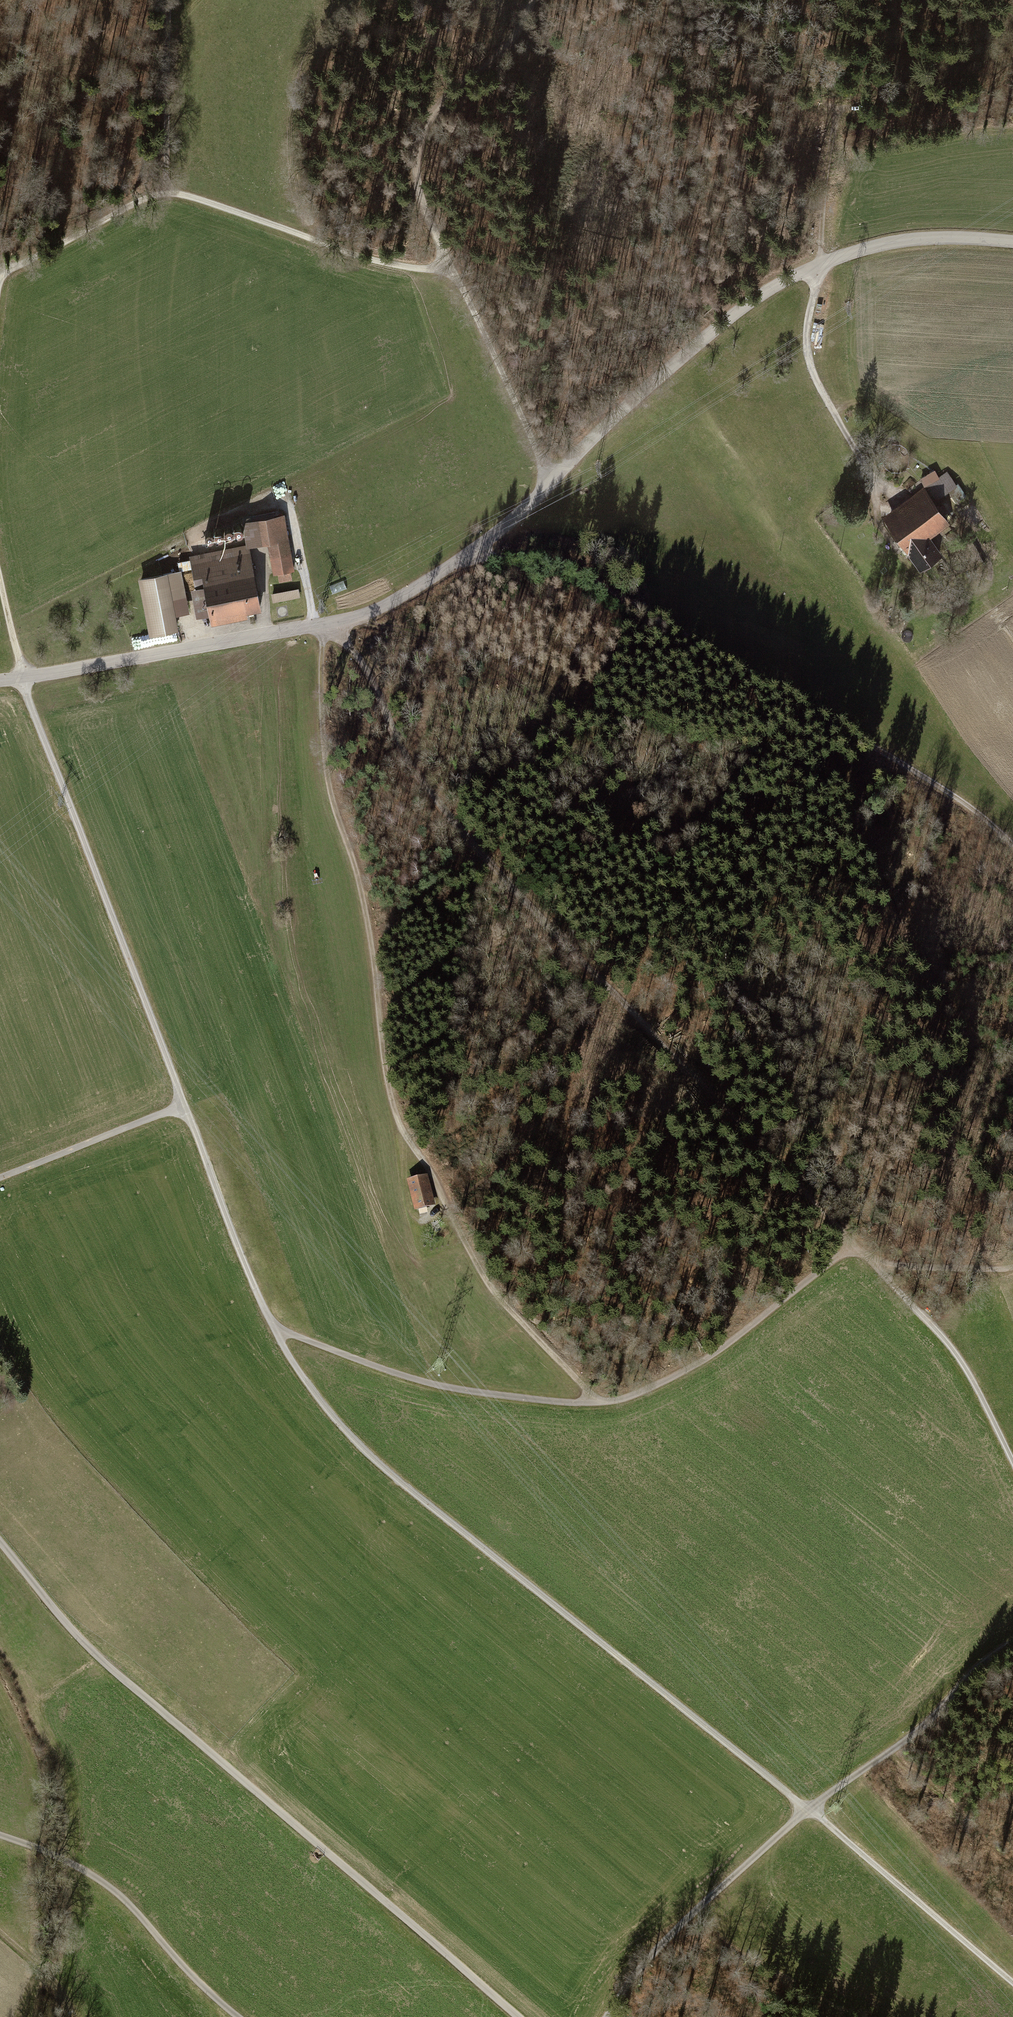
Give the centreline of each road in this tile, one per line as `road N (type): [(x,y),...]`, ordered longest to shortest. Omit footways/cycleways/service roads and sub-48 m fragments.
road 1 (tertiary): [(1012,241),(888,243),(780,283),(670,366),(519,514),(369,612),(0,680)]
road 2 (track): [(323,624),(328,785),(357,870),(398,1118),(486,1279),(598,1402)]
road 3 (track): [(334,622),(371,676),(425,785),(540,917),(855,1243)]
road 4 (track): [(273,1325),(316,1395),(388,1472),(807,1810)]
road 5 (track): [(519,2016),(117,1673),(0,1541)]
road 6 (track): [(23,678),(273,1325)]
road 7 (track): [(273,1325),(424,1382),(605,1402),(710,1355),(855,1243)]
road 8 (track): [(475,549),(588,576),(926,777),(1012,844)]
road 9 (residential): [(1012,1641),(916,1736),(796,1820),(657,1951),(606,2016)]
road 10 (track): [(0,272),(168,192),(356,257),(454,279)]
road 11 (track): [(340,620),(443,640),(577,713),(684,746)]
road 12 (track): [(454,279),(418,185),(421,139),(434,113),(509,43),(532,0)]
road 13 (residential): [(0,1836),(88,1873),(237,2016)]
road 14 (track): [(855,1243),(951,1347),(1012,1464)]
road 15 (track): [(1012,1983),(807,1810)]
road 16 (track): [(553,479),(454,279)]
road 17 (track): [(184,1105),(0,1177)]
road 18 (track): [(168,192),(171,0)]
road 19 (track): [(875,1264),(1012,1267)]

